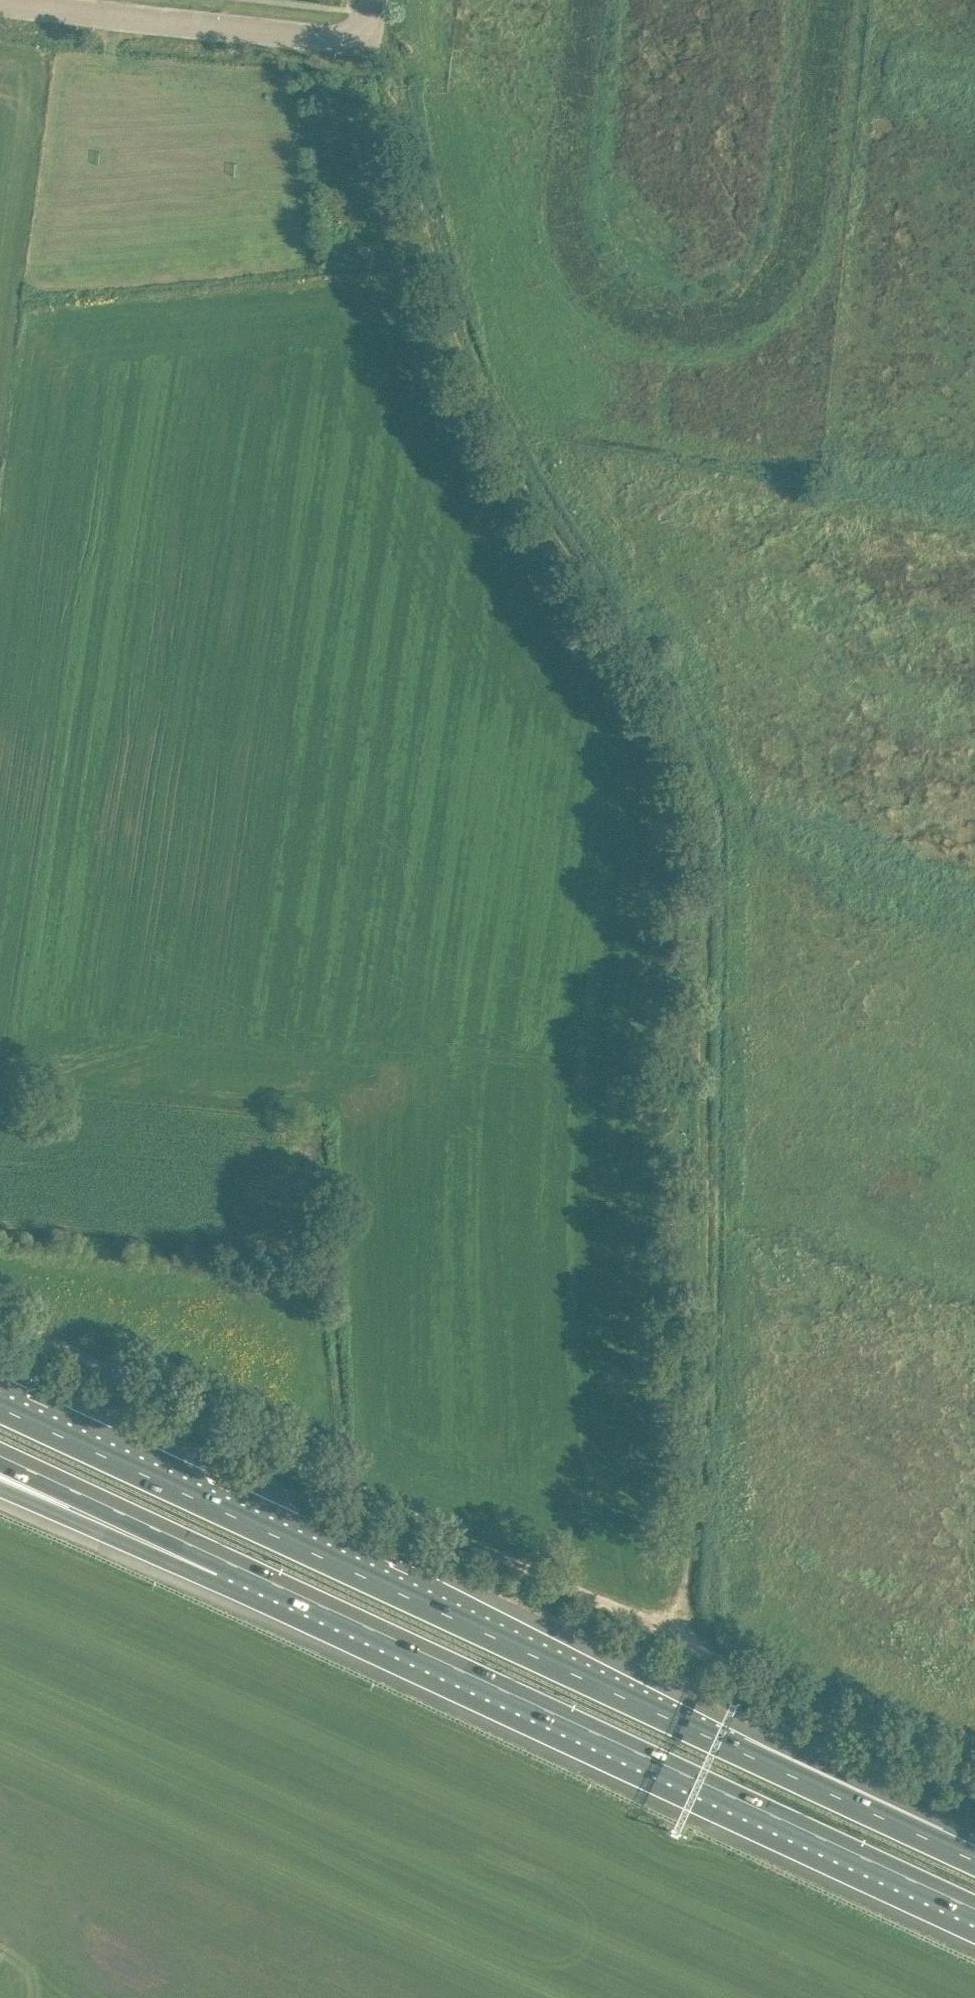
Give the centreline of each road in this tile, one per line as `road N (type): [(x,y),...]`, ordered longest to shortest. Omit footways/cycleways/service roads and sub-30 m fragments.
road 1 (track): [(0,1321),(974,1782)]
road 2 (motorway): [(974,1860),(0,1408)]
road 3 (motorway): [(226,1561),(974,1908)]
road 4 (residential): [(0,2),(336,39),(357,35),(371,0)]
road 5 (motorway): [(0,1455),(226,1561)]
road 6 (motorway): [(0,1480),(226,1561)]

